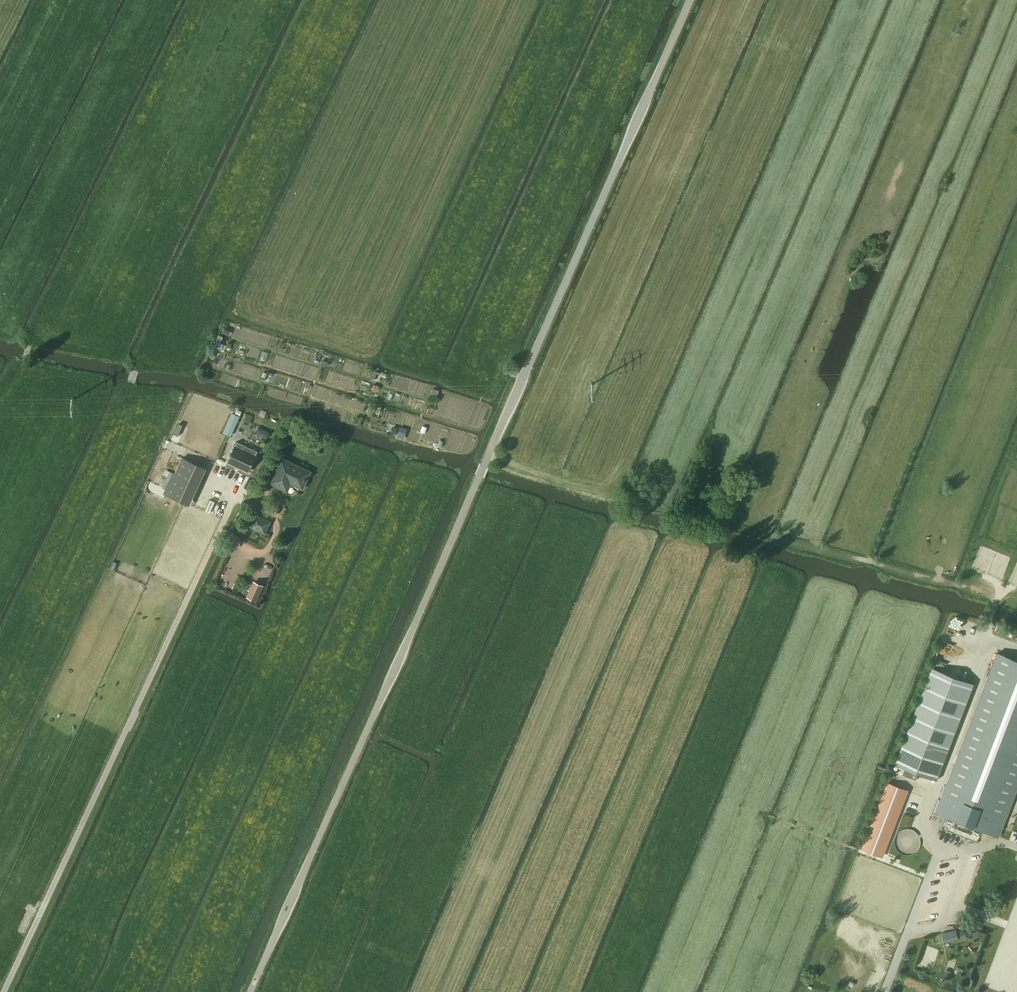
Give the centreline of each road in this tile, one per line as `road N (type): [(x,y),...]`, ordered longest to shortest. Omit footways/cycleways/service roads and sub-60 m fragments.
road 1 (unclassified): [(249,991),(691,0)]
road 2 (track): [(491,450),(541,475),(727,524)]

